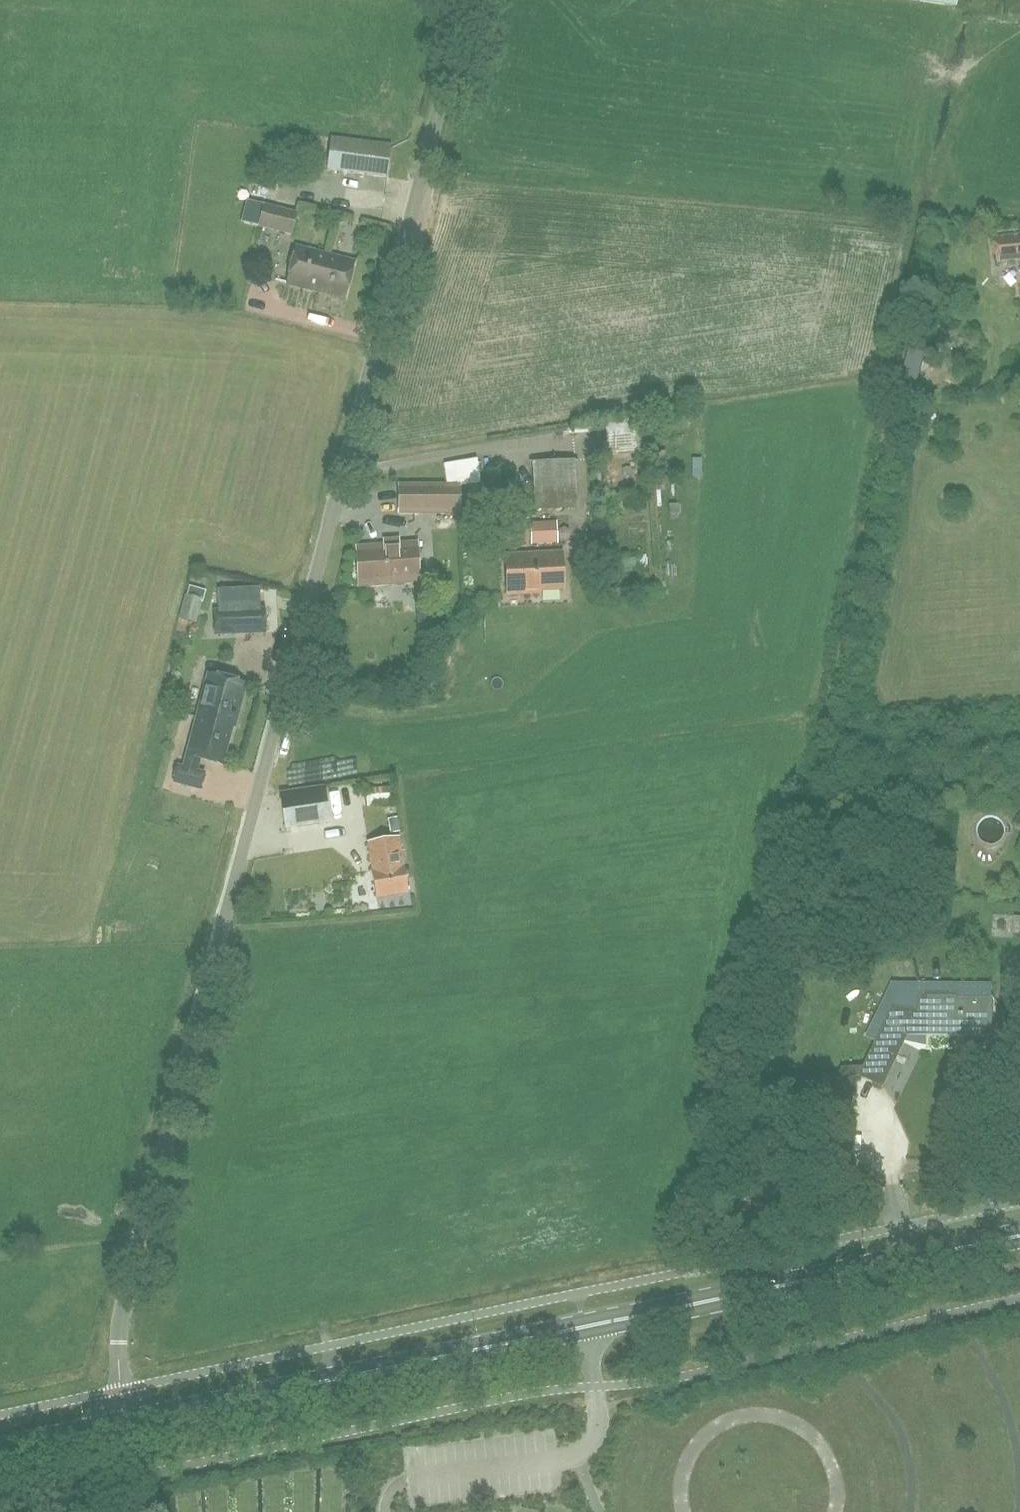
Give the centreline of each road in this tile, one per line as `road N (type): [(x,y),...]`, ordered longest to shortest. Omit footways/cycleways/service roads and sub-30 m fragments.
road 1 (unclassified): [(124,1425),(118,1336),(125,1294),(467,0)]
road 2 (primary): [(124,1425),(1019,1237)]
road 3 (primary): [(0,1450),(124,1425)]

